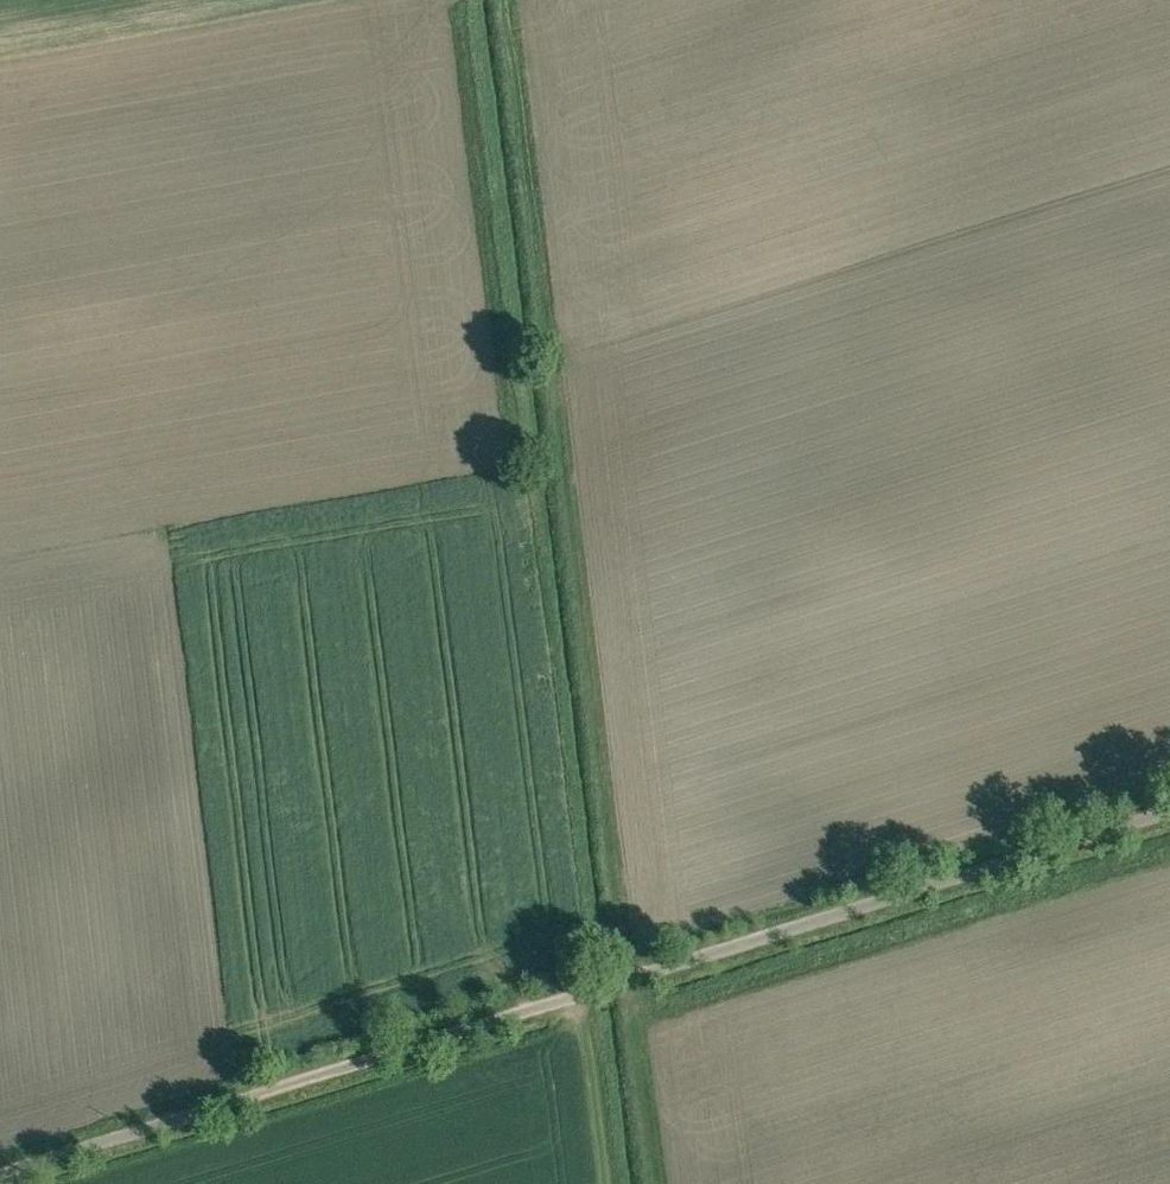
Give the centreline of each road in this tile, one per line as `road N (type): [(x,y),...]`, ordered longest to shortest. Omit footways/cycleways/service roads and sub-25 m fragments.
road 1 (unclassified): [(1169,817),(0,1181)]

